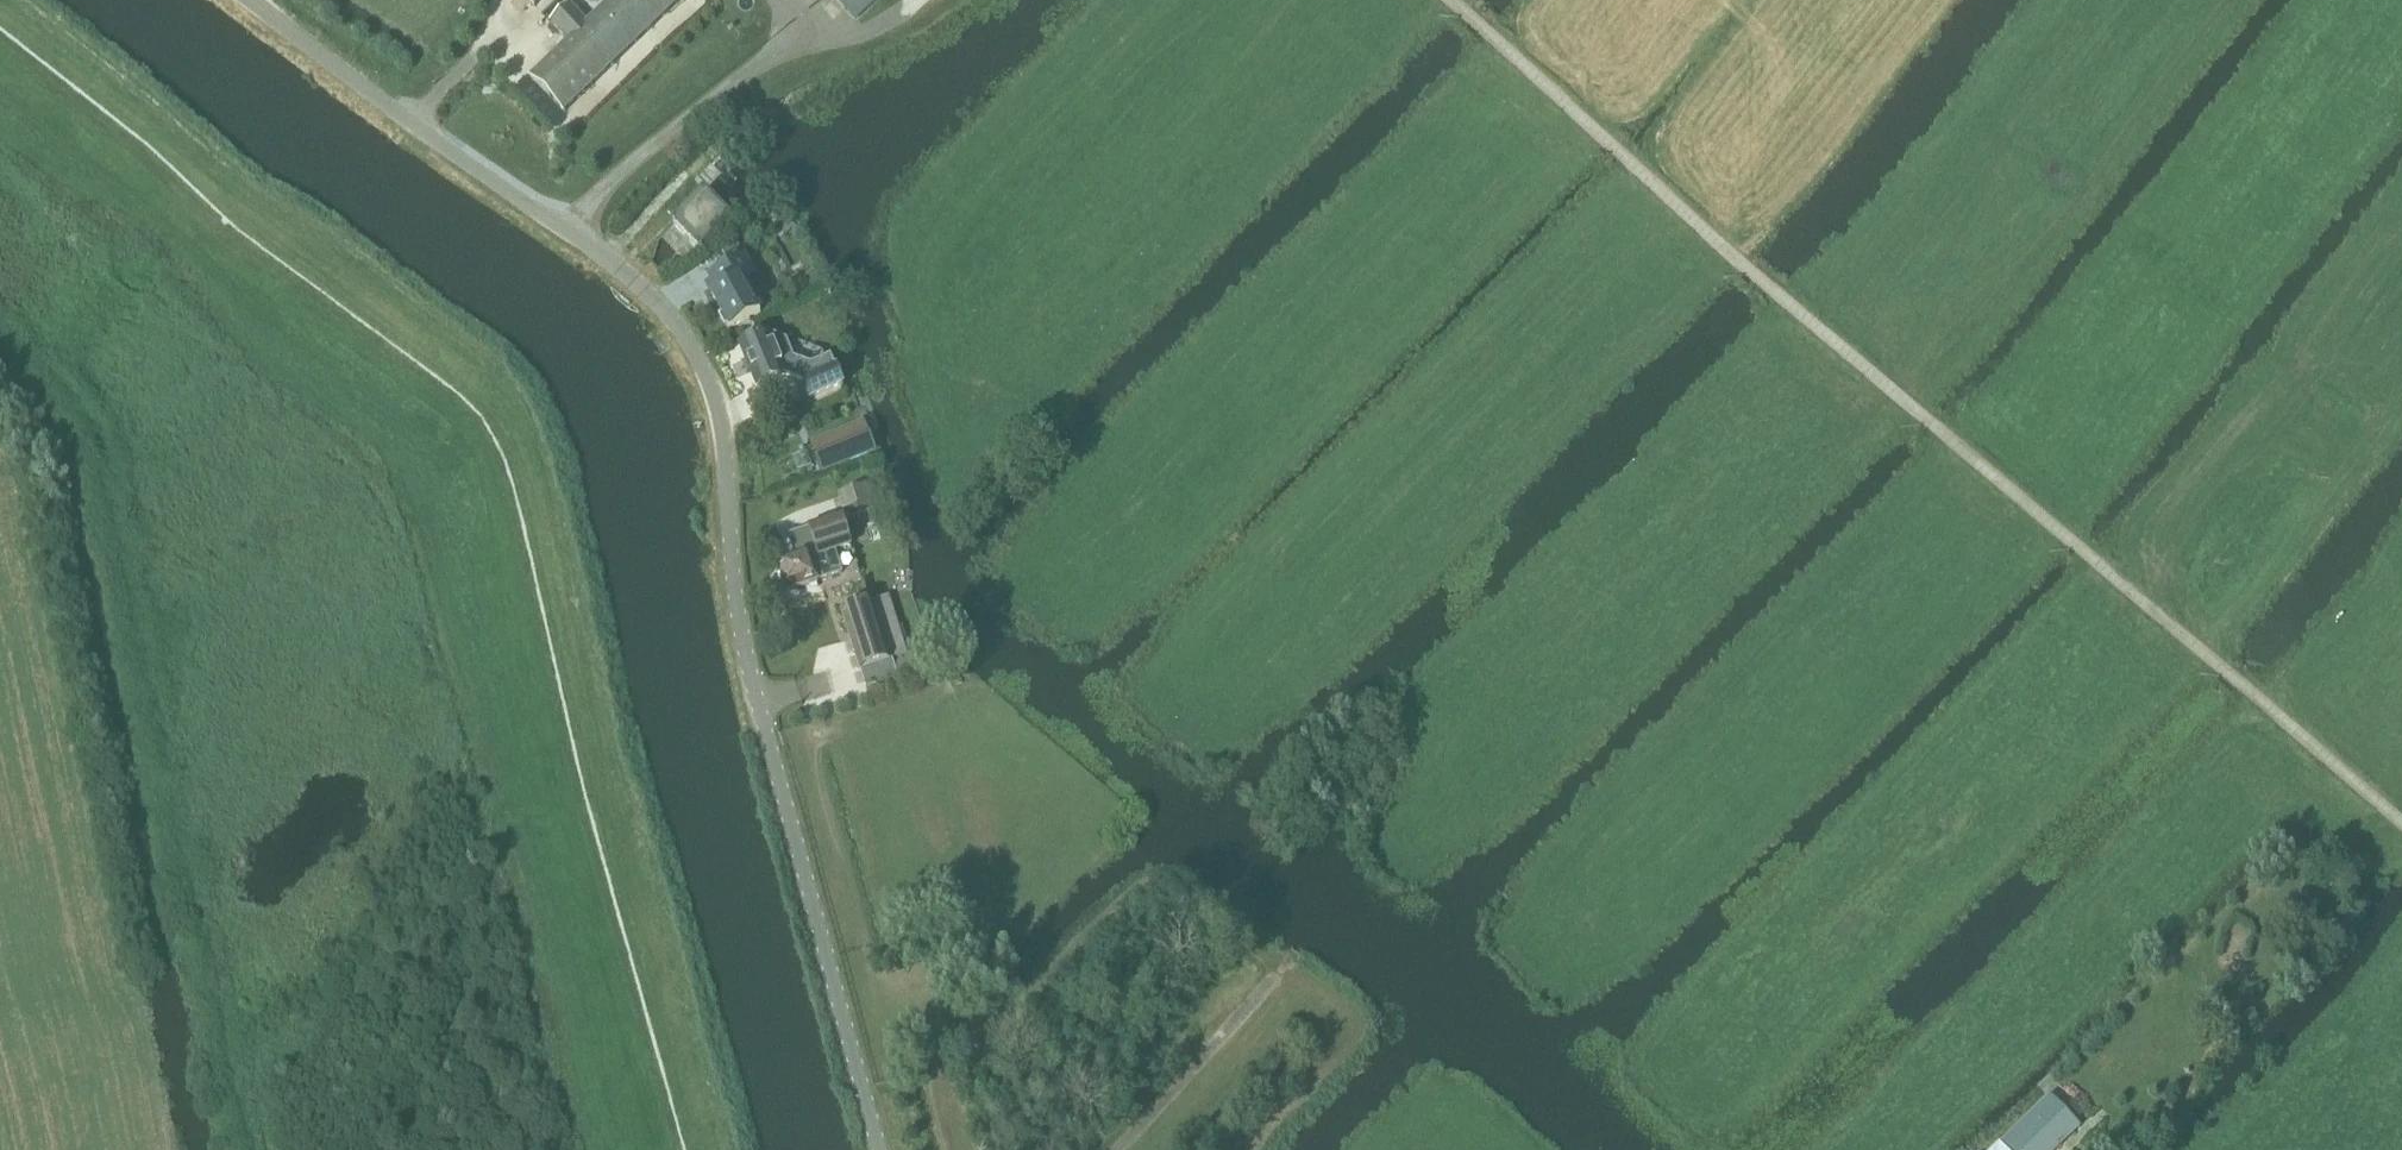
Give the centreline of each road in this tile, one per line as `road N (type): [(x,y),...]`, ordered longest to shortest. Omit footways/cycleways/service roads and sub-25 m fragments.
road 1 (unclassified): [(883,1149),(759,704),(740,621),(723,437),(691,339),(652,293),(575,232),(251,0)]
road 2 (track): [(2401,821),(1719,247),(1451,0)]
road 3 (track): [(169,245),(86,331)]

